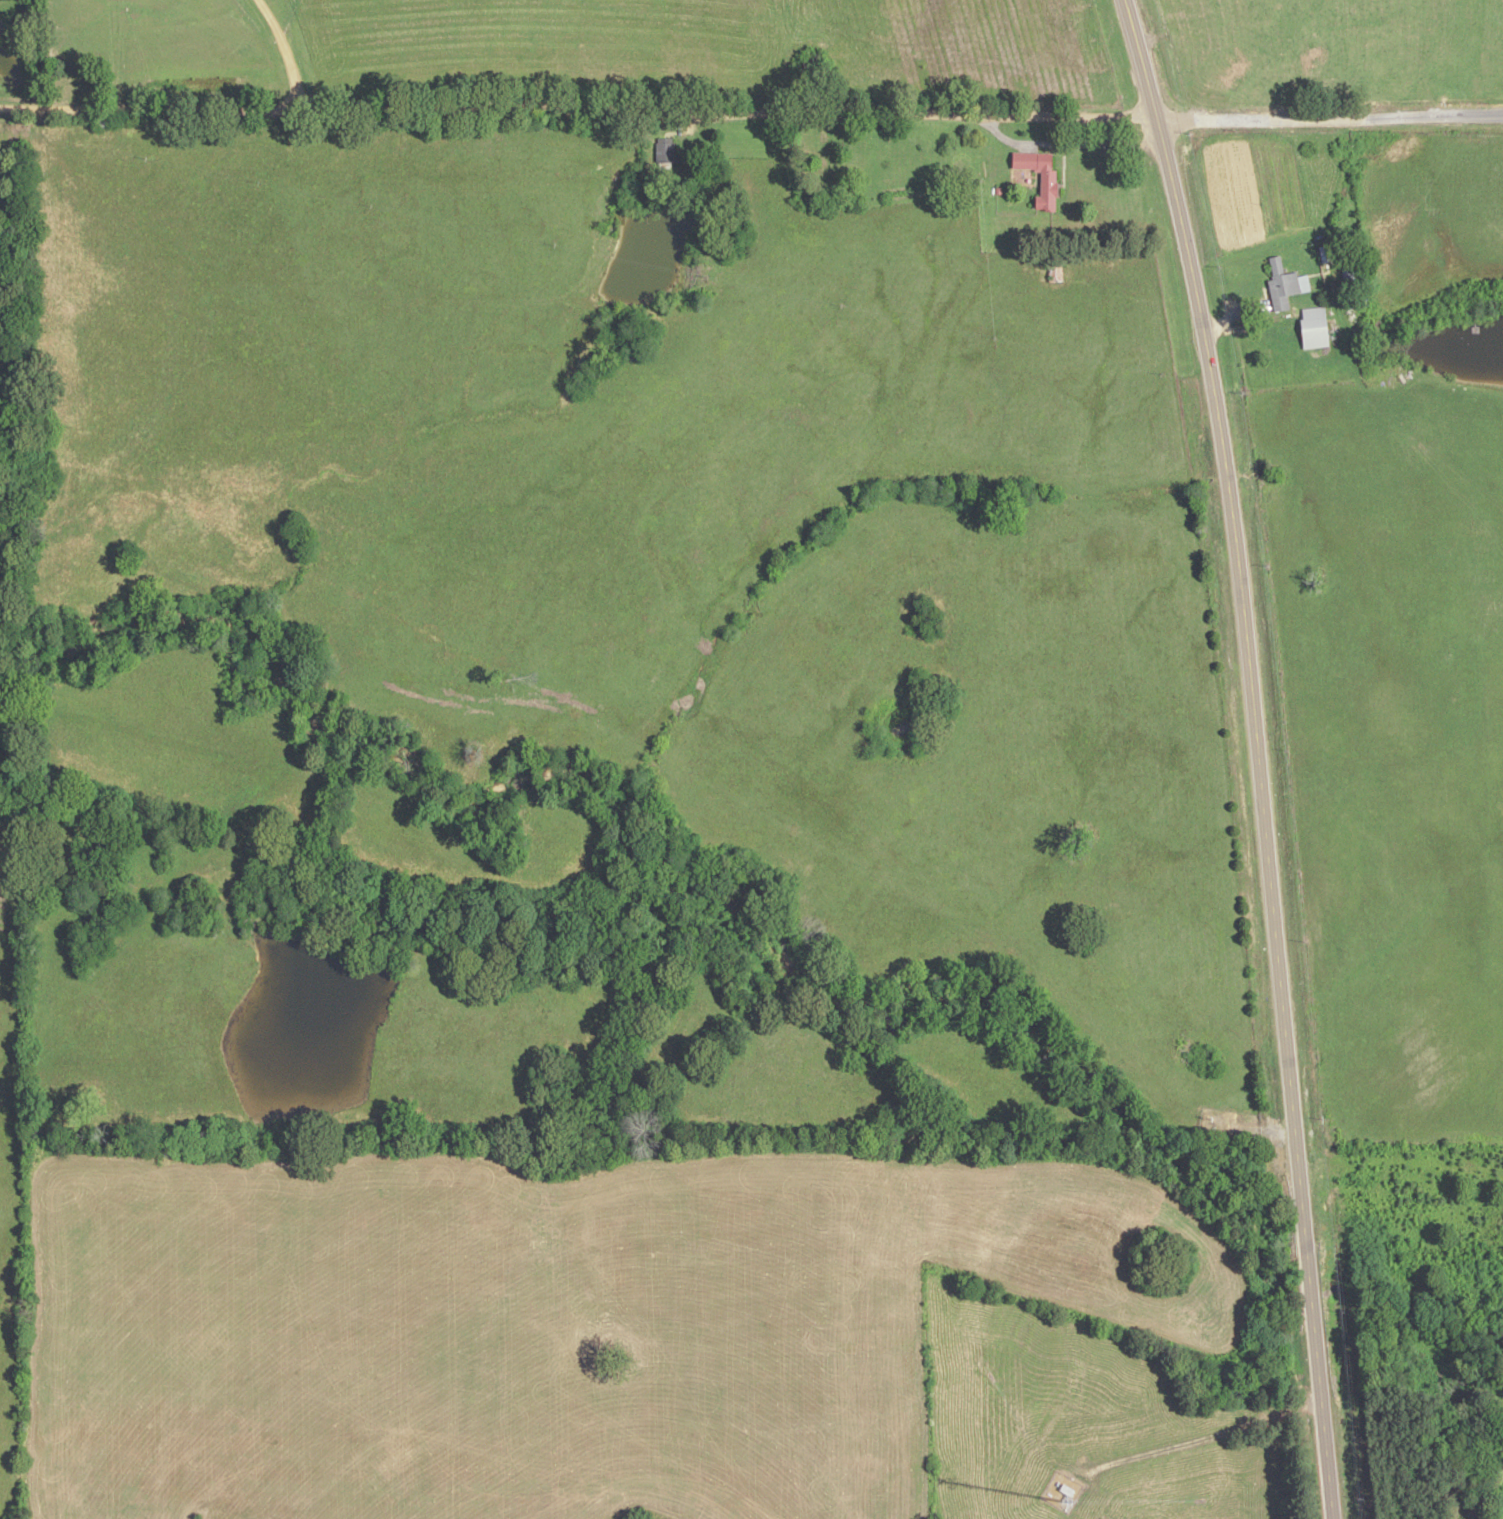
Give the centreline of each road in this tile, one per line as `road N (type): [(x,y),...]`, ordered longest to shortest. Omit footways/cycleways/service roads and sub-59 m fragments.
road 1 (primary): [(1333,1518),(1242,597),(1207,345),(1123,0)]
road 2 (residential): [(1502,124),(0,105)]

